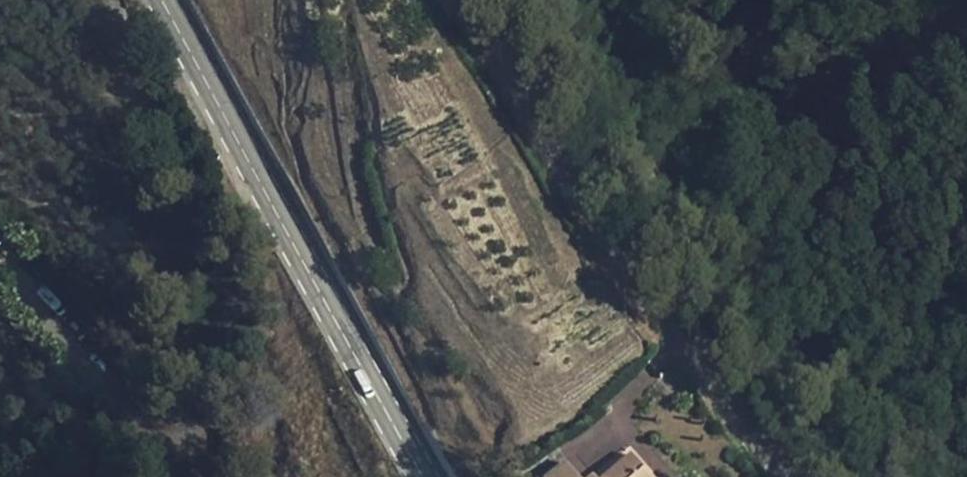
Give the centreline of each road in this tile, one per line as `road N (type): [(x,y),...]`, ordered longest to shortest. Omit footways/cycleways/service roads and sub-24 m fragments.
road 1 (unclassified): [(780,476),(664,336),(444,0)]
road 2 (tertiary): [(169,0),(426,476)]

